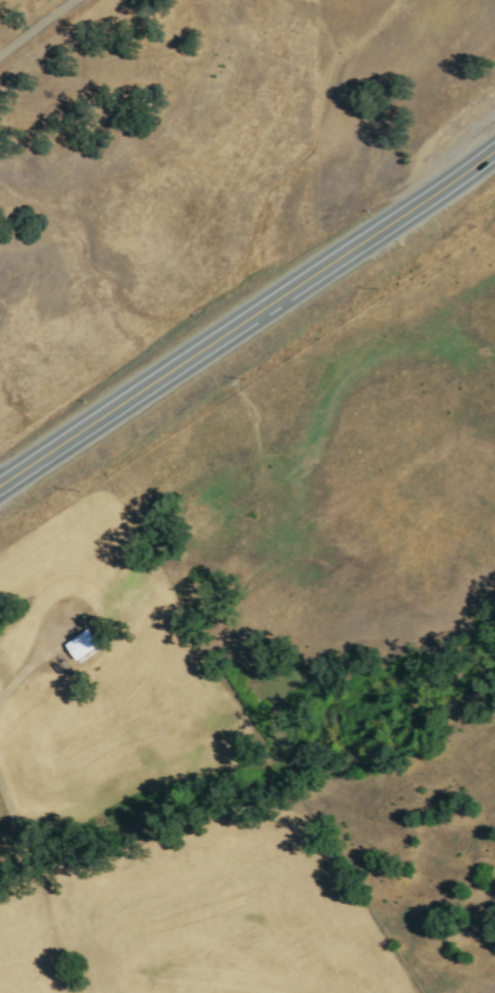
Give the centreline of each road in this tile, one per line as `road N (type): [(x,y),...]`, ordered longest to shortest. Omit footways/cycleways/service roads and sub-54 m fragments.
road 1 (primary): [(0,483),(494,144)]
road 2 (track): [(0,788),(73,992)]

